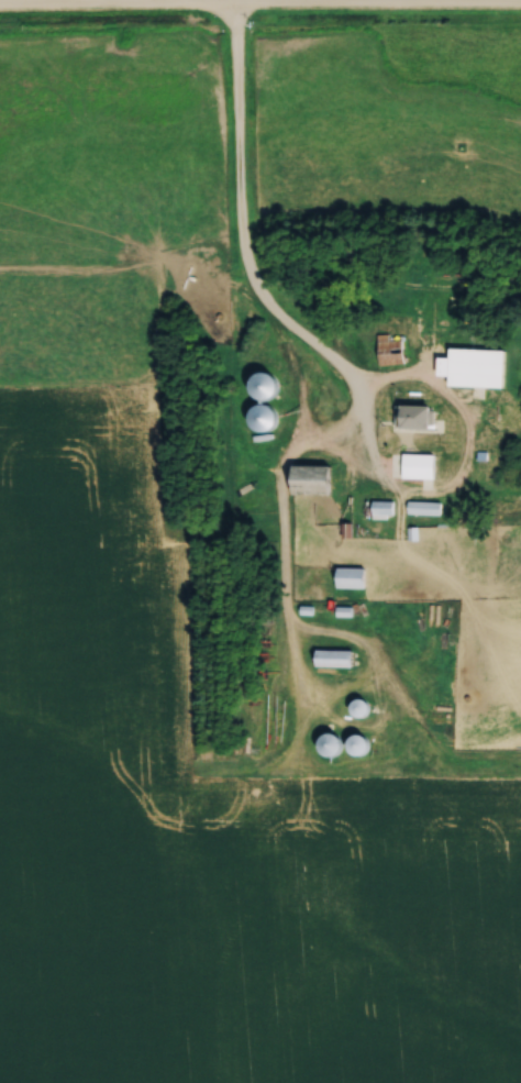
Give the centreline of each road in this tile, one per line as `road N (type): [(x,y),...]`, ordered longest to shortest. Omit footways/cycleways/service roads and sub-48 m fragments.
road 1 (residential): [(0,12),(520,9)]
road 2 (residential): [(368,385),(353,382),(270,314),(245,277),(234,11)]

